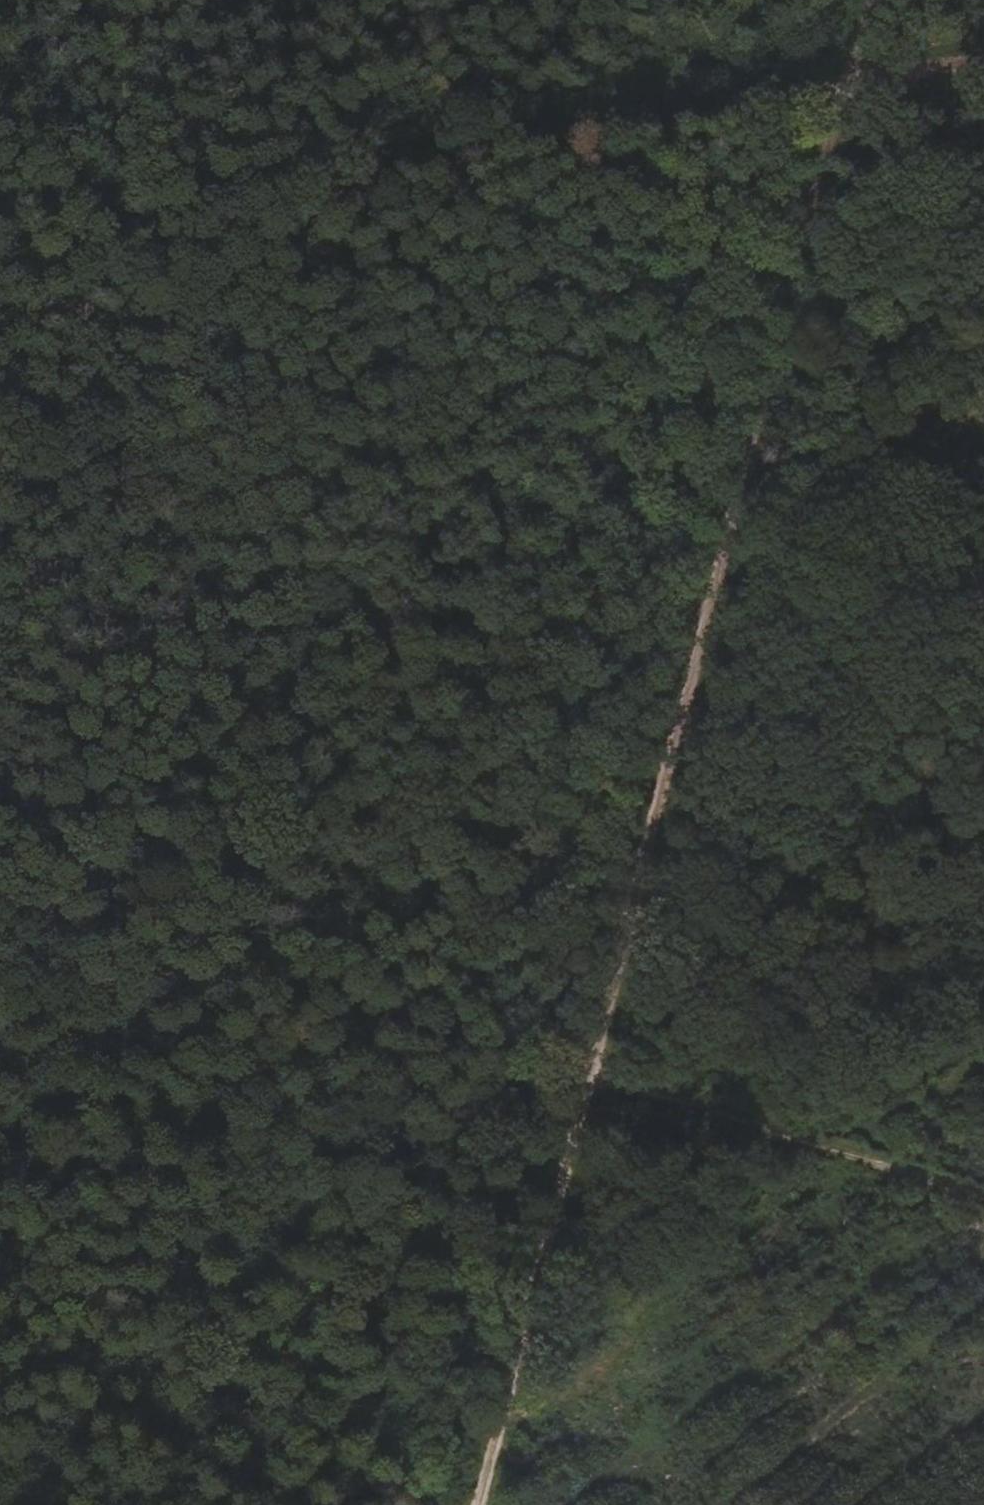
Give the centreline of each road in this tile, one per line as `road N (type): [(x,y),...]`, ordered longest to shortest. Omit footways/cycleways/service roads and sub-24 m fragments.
road 1 (track): [(0,877),(584,1065)]
road 2 (track): [(761,1121),(983,1183)]
road 3 (track): [(584,1065),(761,1121)]

